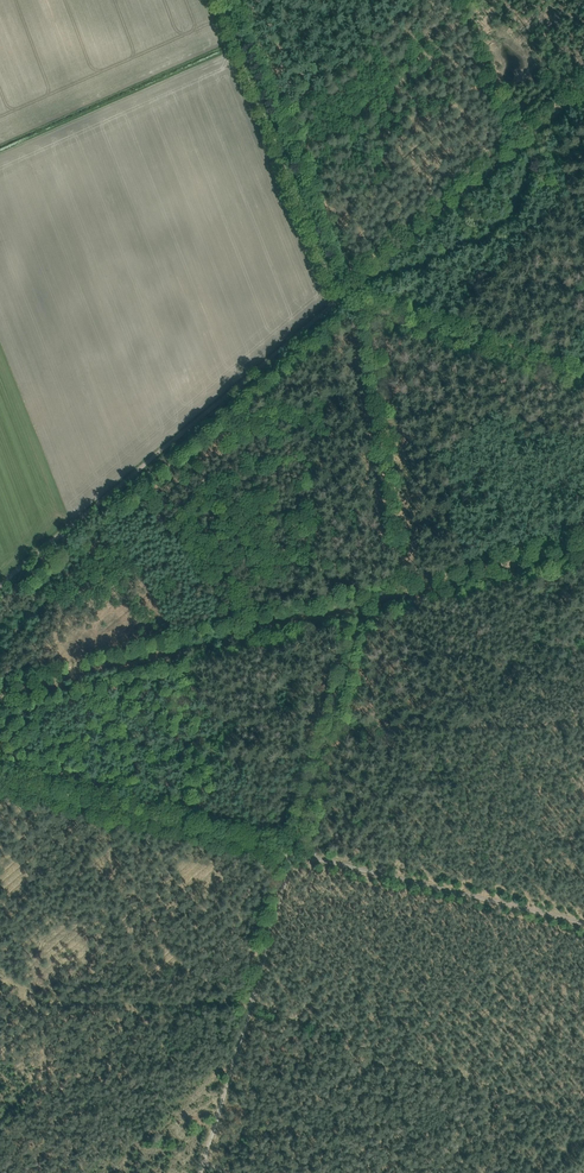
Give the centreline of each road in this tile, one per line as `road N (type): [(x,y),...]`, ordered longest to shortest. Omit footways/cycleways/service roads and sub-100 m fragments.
road 1 (track): [(0,584),(339,298)]
road 2 (track): [(357,603),(0,695)]
road 3 (track): [(220,0),(339,298)]
road 4 (track): [(339,298),(583,94)]
road 5 (track): [(288,852),(583,925)]
road 6 (track): [(0,781),(288,852)]
road 7 (track): [(400,592),(355,307)]
road 8 (track): [(355,307),(583,377)]
road 9 (track): [(245,1000),(56,1007)]
road 10 (track): [(583,545),(400,592)]
road 11 (track): [(245,1000),(200,1172)]
road 12 (track): [(514,152),(455,0)]
road 13 (track): [(288,852),(245,1000)]

